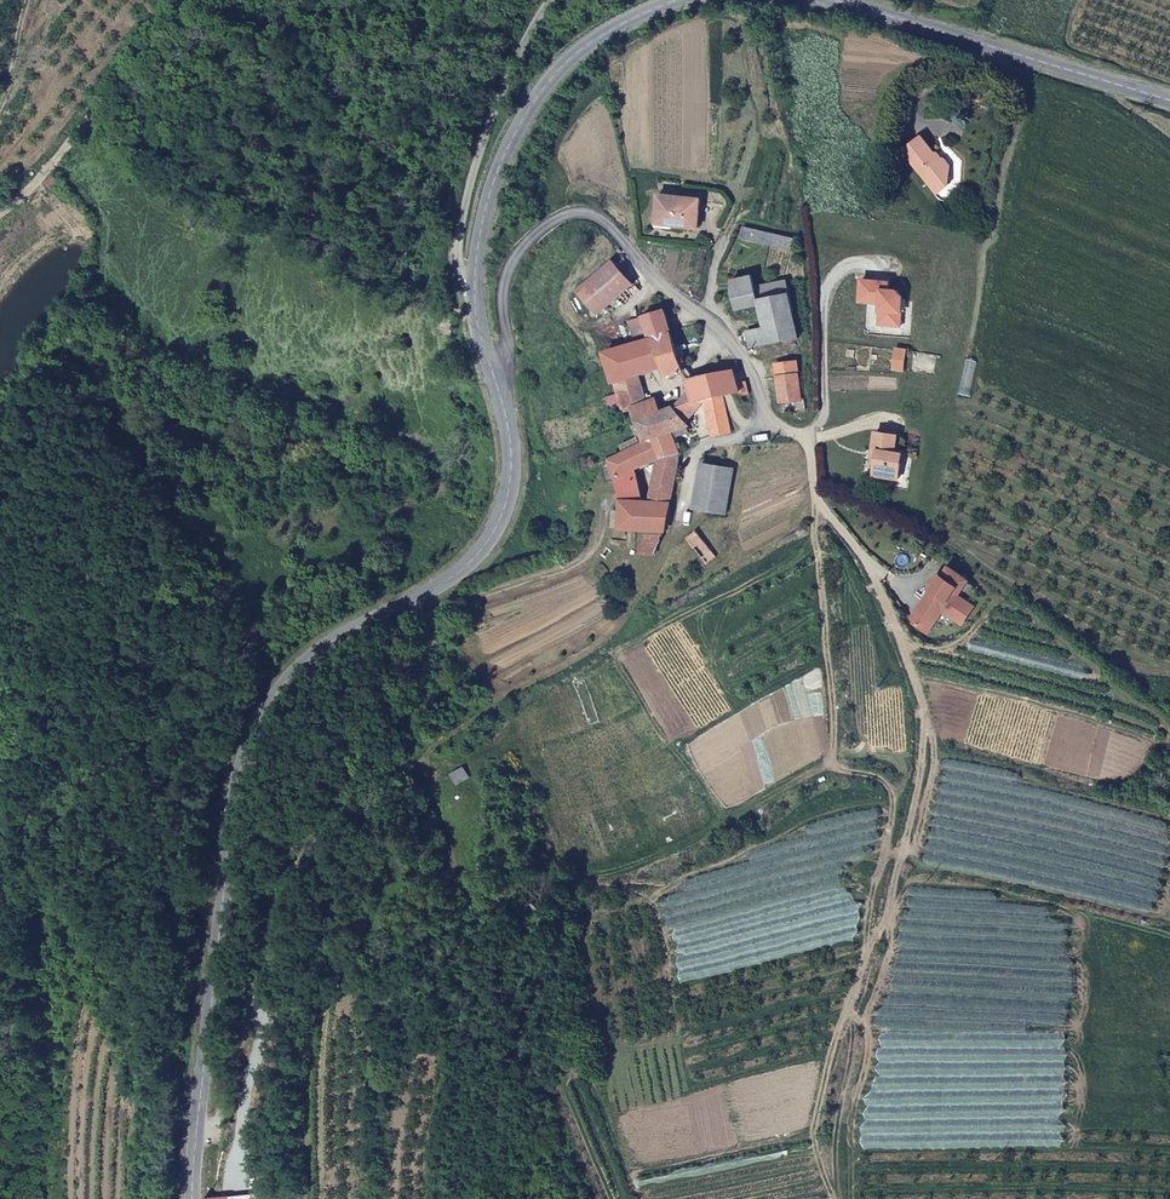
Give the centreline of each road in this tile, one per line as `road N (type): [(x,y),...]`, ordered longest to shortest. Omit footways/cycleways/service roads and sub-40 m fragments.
road 1 (secondary): [(193,1198),(245,759),(274,700),(308,660),(441,586),(499,523),(510,437),(488,357)]
road 2 (track): [(681,522),(634,608),(600,646),(515,690),(419,758),(385,771),(321,827),(275,908),(254,996)]
road 3 (track): [(870,569),(924,706),(924,762),(886,926),(837,1049),(817,1129),(835,1198)]
road 4 (unclassified): [(488,357),(505,345),(503,299),(514,261),(548,225),(592,214),(730,341),(754,378),(765,431)]
road 5 (track): [(819,502),(836,755),(843,770),(882,778),(895,797),(897,829),(875,940)]
road 6 (secondary): [(477,301),(476,264),(495,177),(528,111),(592,42),(679,0)]
road 7 (secondary): [(836,0),(1169,101)]
road 8 (unclassified): [(477,301),(459,270),(468,194),(494,110),(551,0)]
road 9 (track): [(0,213),(186,0)]
road 10 (unclassified): [(765,431),(806,440),(819,502),(870,569)]
road 11 (unclassified): [(765,431),(699,449),(681,522)]

